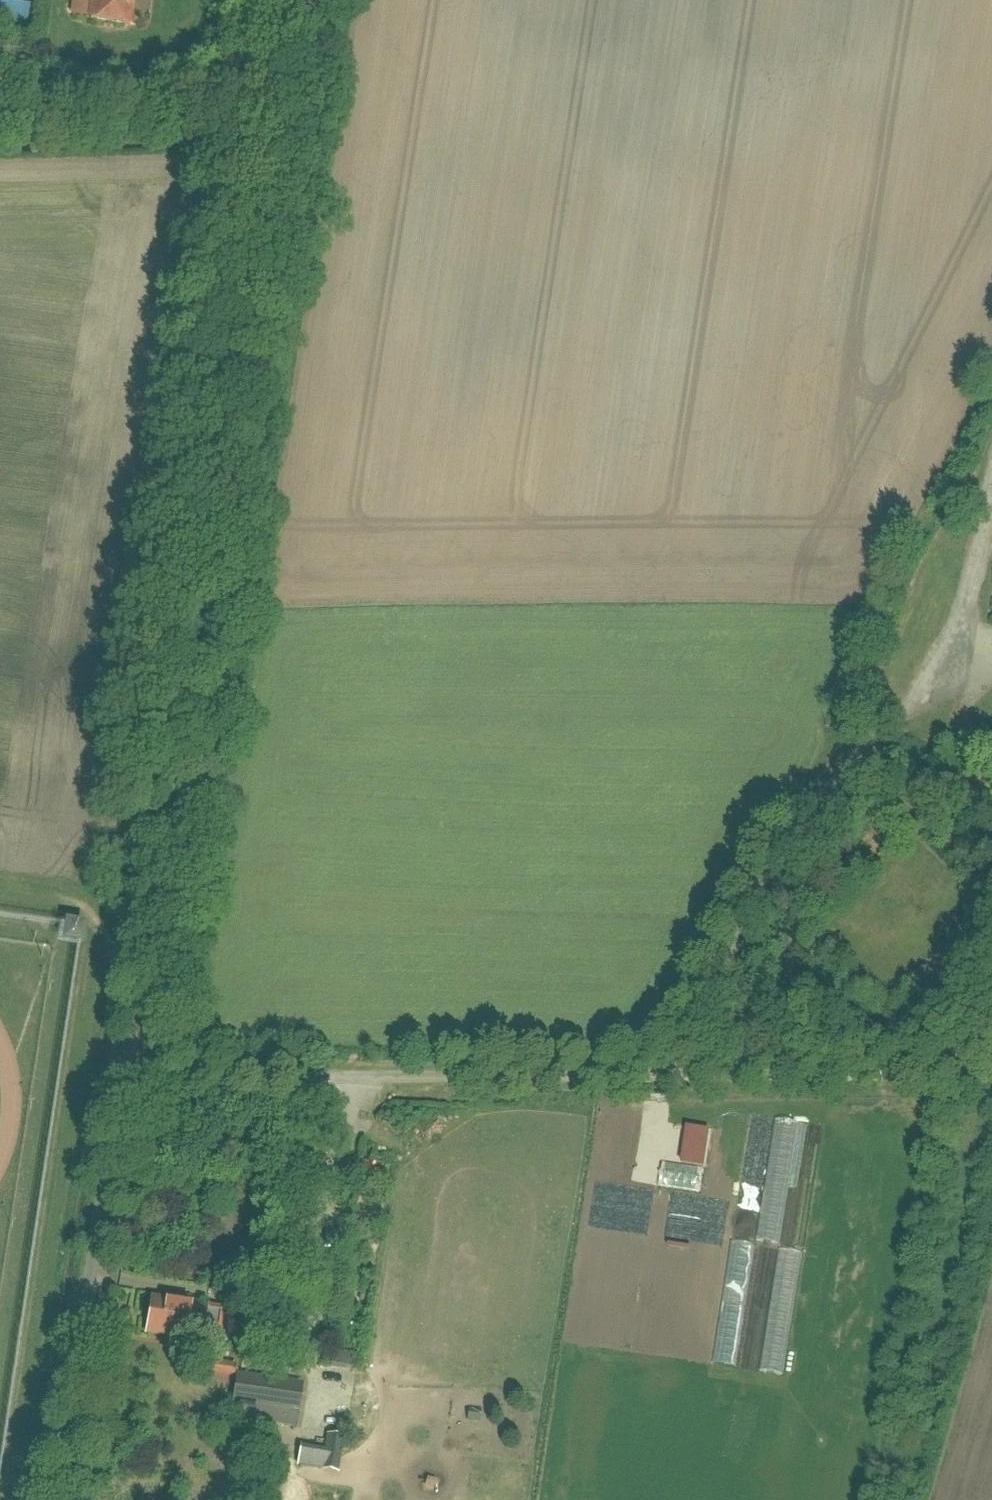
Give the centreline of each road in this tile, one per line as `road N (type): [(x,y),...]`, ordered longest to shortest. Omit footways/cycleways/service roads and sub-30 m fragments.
road 1 (unclassified): [(137,1074),(157,898),(306,0)]
road 2 (unclassified): [(869,744),(657,1051),(622,1068),(137,1074)]
road 3 (unclassified): [(64,1499),(137,1074)]
road 4 (track): [(991,1026),(947,1073),(662,1084)]

